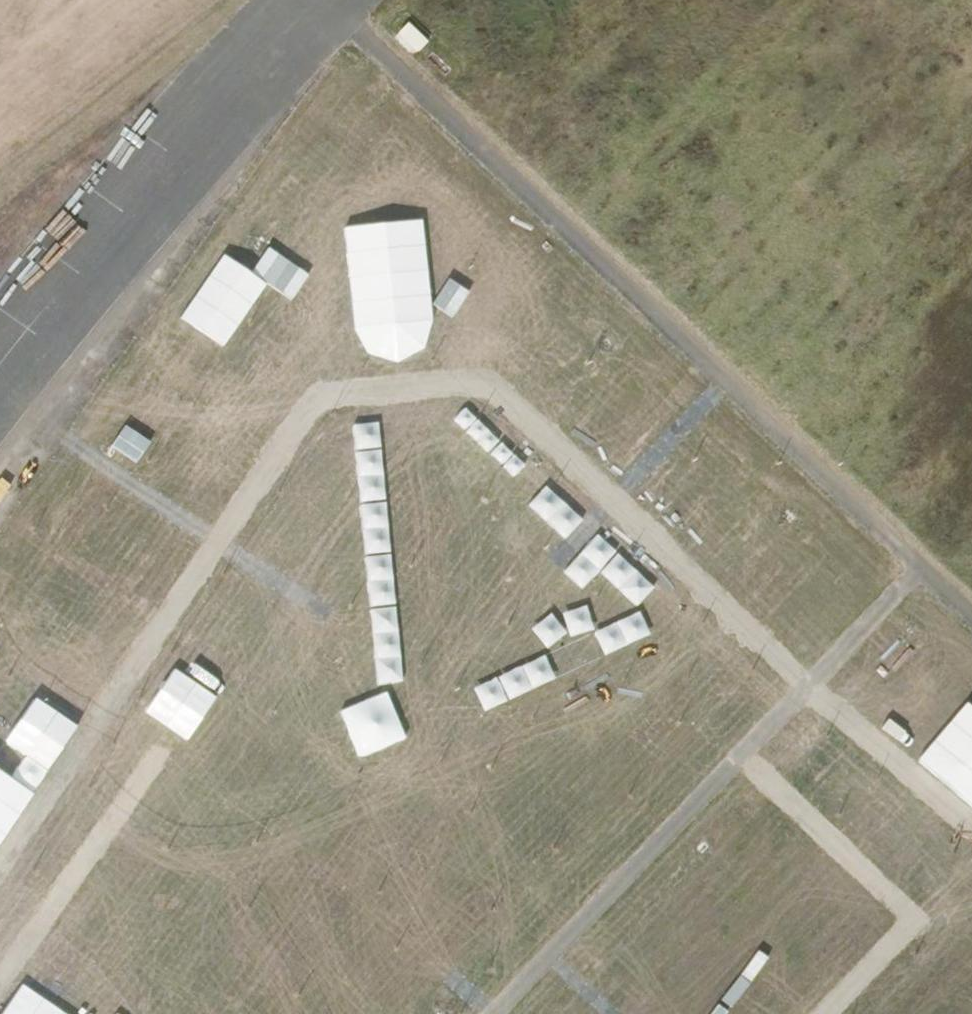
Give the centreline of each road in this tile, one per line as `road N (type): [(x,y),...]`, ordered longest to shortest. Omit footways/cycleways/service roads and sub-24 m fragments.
road 1 (track): [(971,819),(485,386),(313,394),(0,860)]
road 2 (track): [(926,563),(327,0)]
road 3 (track): [(495,1013),(744,753),(915,917),(832,1013)]
road 4 (track): [(744,753),(926,563),(971,607)]
road 5 (track): [(0,982),(151,755)]

